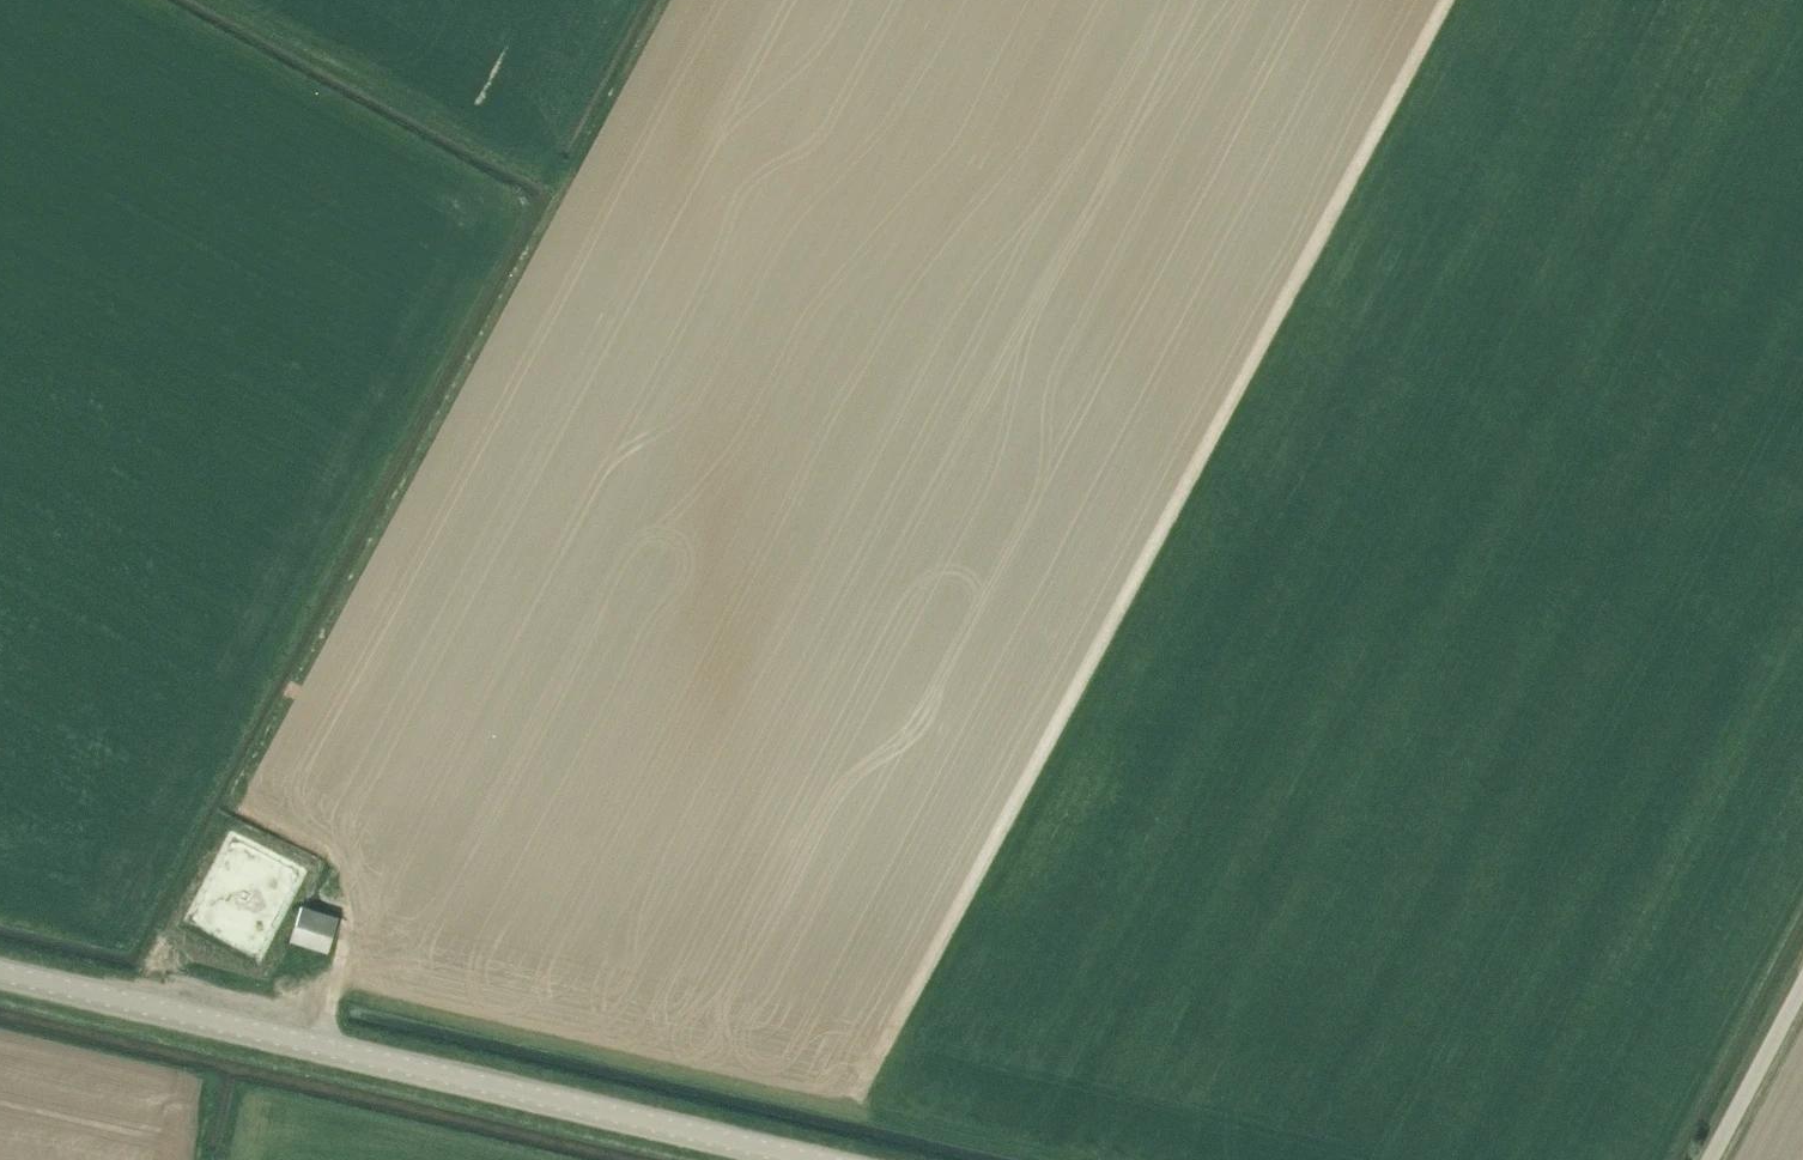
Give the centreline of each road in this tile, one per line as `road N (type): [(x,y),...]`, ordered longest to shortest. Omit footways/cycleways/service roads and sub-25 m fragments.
road 1 (tertiary): [(823,1159),(0,971)]

